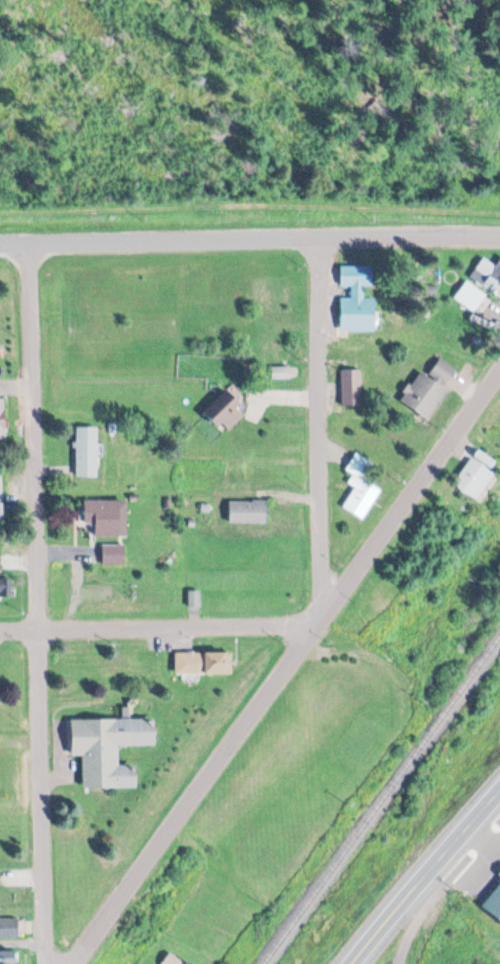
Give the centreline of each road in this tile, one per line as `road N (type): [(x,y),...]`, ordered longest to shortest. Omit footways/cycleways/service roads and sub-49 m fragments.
road 1 (residential): [(71,963),(499,375)]
road 2 (residential): [(52,963),(30,238)]
road 3 (residential): [(0,239),(499,237)]
road 4 (residential): [(327,612),(326,238)]
road 5 (residential): [(327,612),(257,624),(0,626)]
road 6 (primary): [(356,963),(499,797)]

